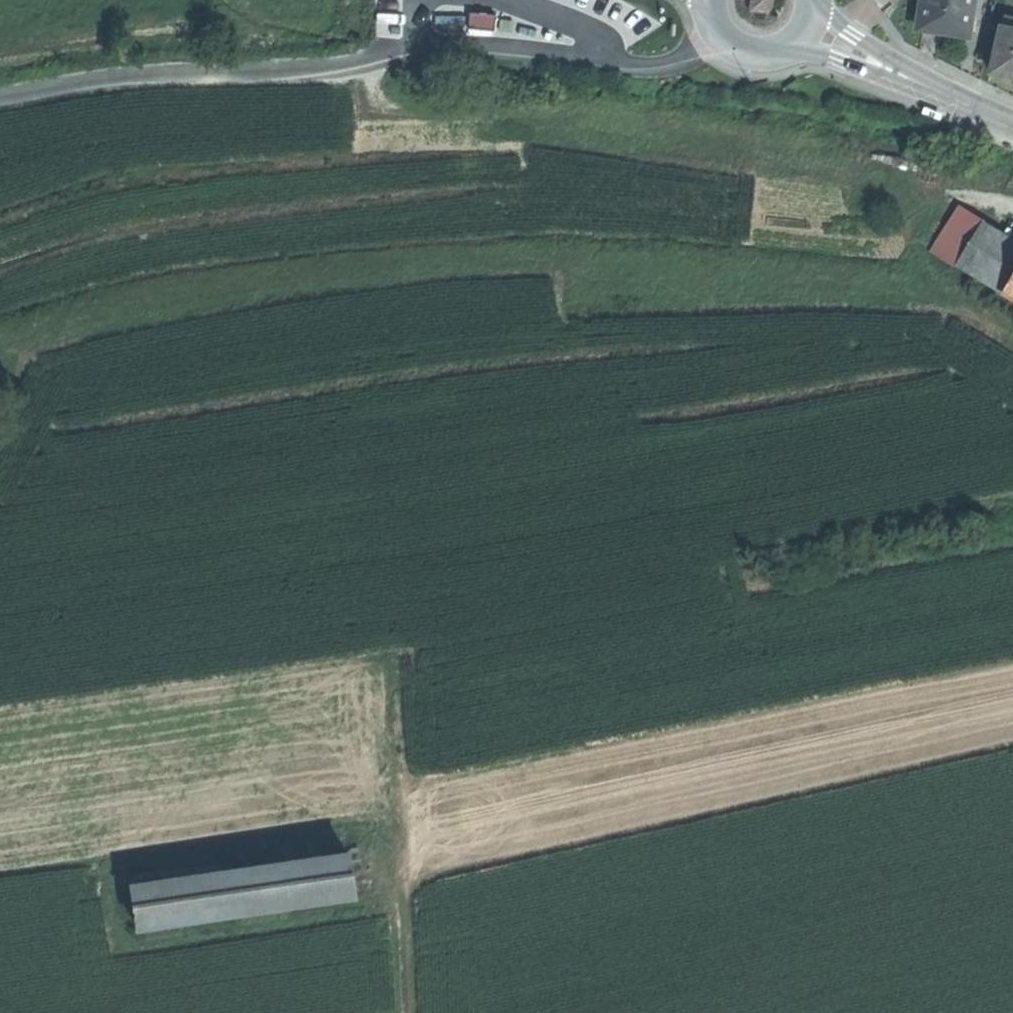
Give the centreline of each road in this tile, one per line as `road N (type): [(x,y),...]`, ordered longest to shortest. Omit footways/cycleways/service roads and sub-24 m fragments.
road 1 (track): [(0,97),(156,74),(368,63),(451,26)]
road 2 (track): [(406,1012),(389,658)]
road 3 (tertiary): [(1012,123),(804,31)]
road 4 (tertiary): [(718,0),(729,35),(746,47),(767,50),(804,31)]

